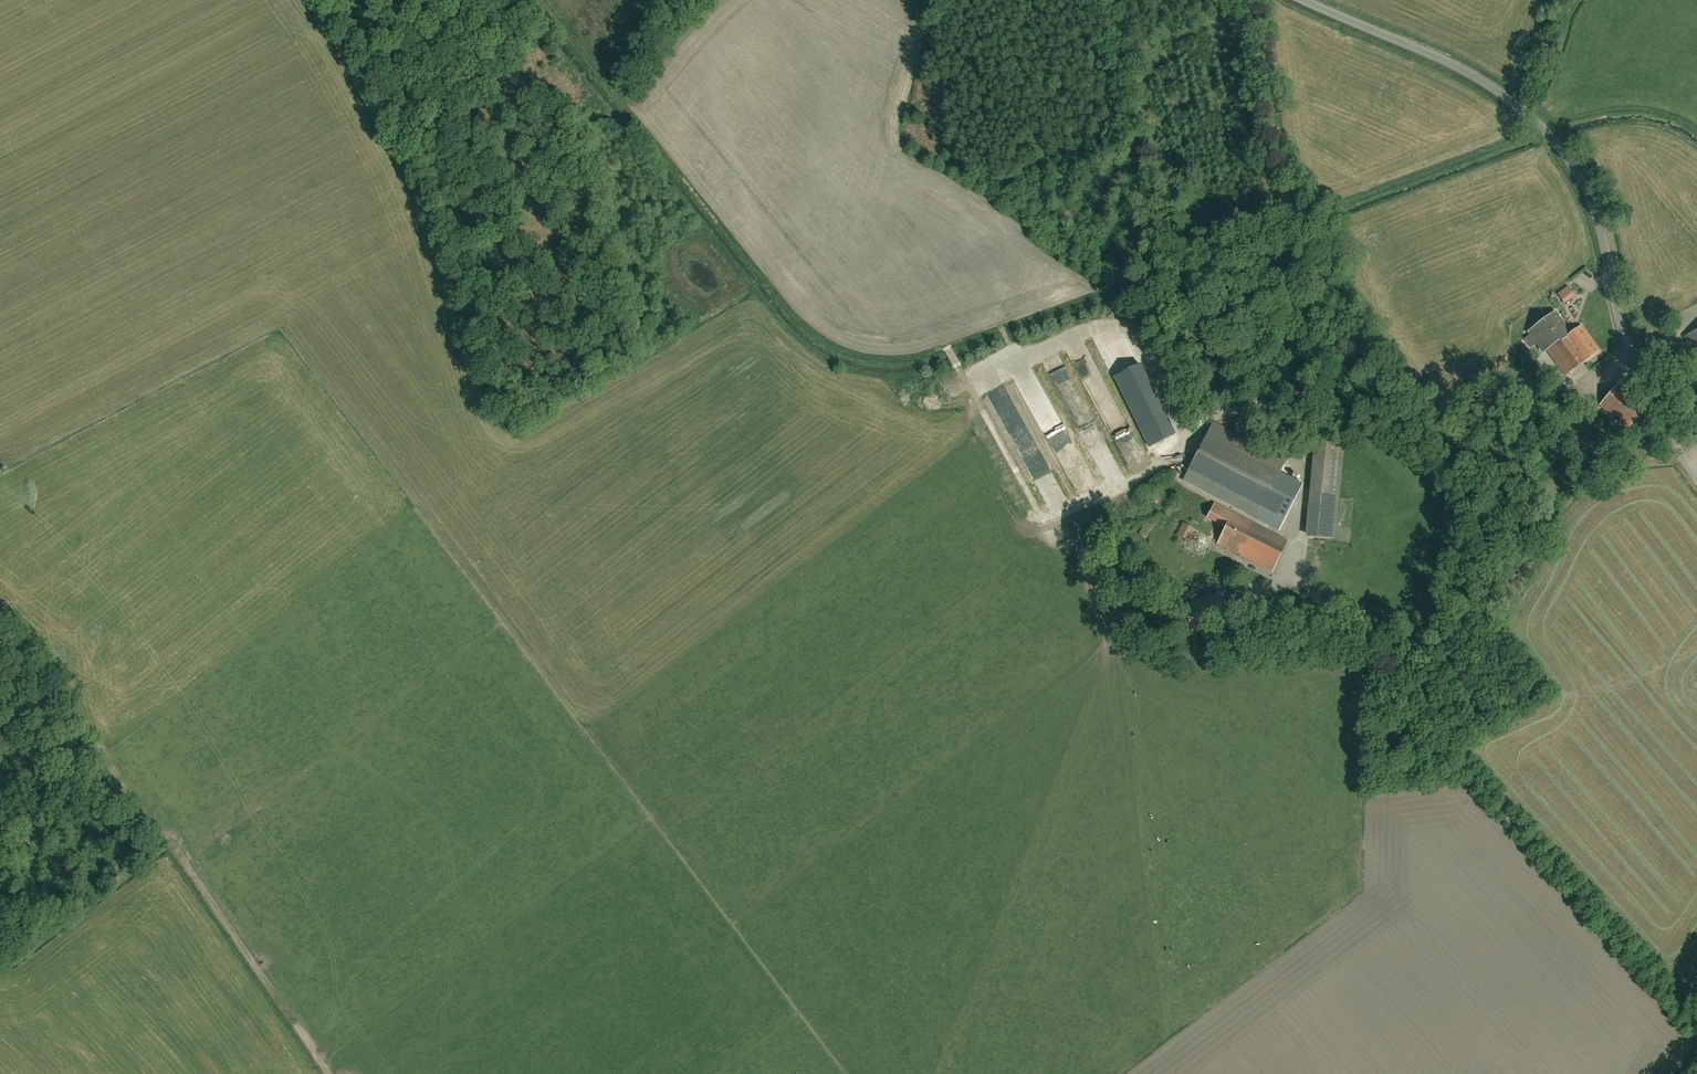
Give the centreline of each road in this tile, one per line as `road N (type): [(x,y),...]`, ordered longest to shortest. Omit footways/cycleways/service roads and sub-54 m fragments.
road 1 (unclassified): [(1681,458),(1647,412),(1594,209),(1558,145),(1514,102),(1459,66),(1304,0)]
road 2 (unclassified): [(1696,1020),(1414,715),(1301,577)]
road 3 (track): [(1277,413),(1314,331),(1325,279),(1274,150),(1246,0)]

